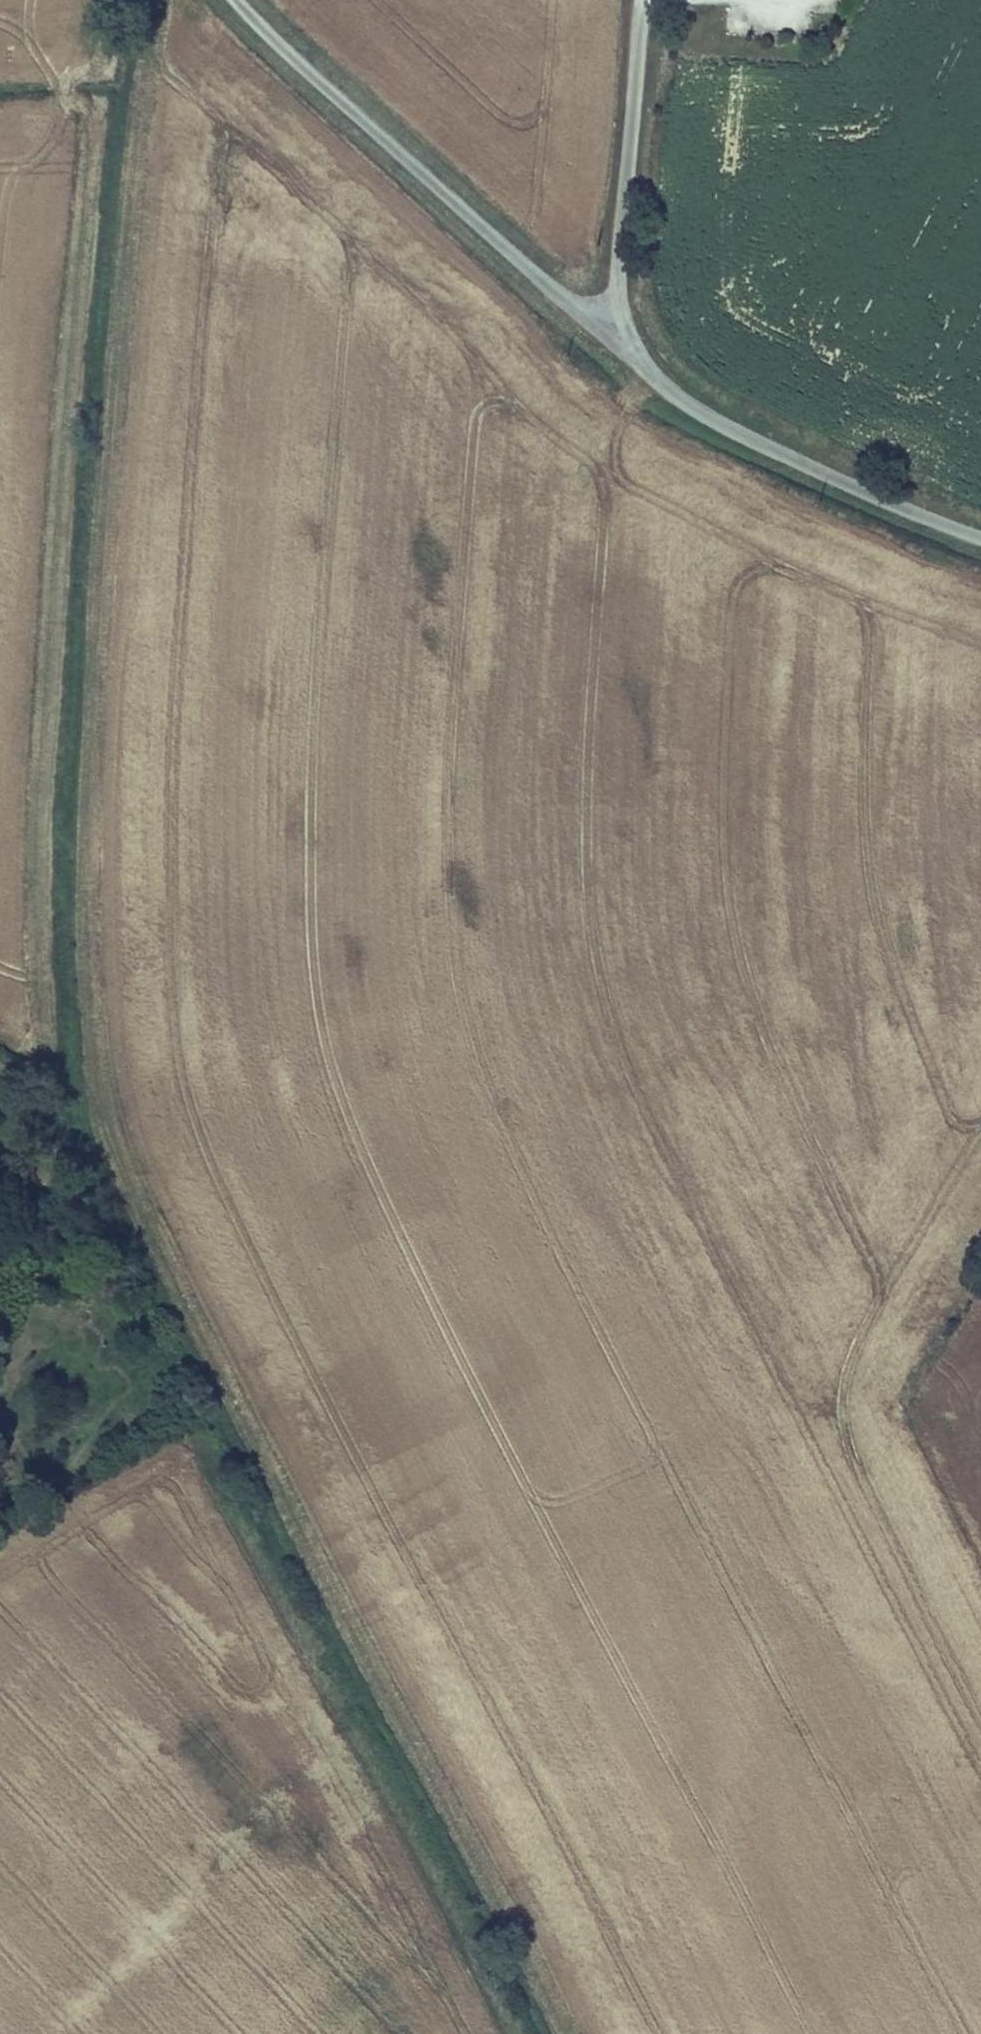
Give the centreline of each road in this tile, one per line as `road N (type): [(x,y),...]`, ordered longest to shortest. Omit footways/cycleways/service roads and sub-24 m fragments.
road 1 (unclassified): [(980,536),(808,462),(672,390),(237,0)]

